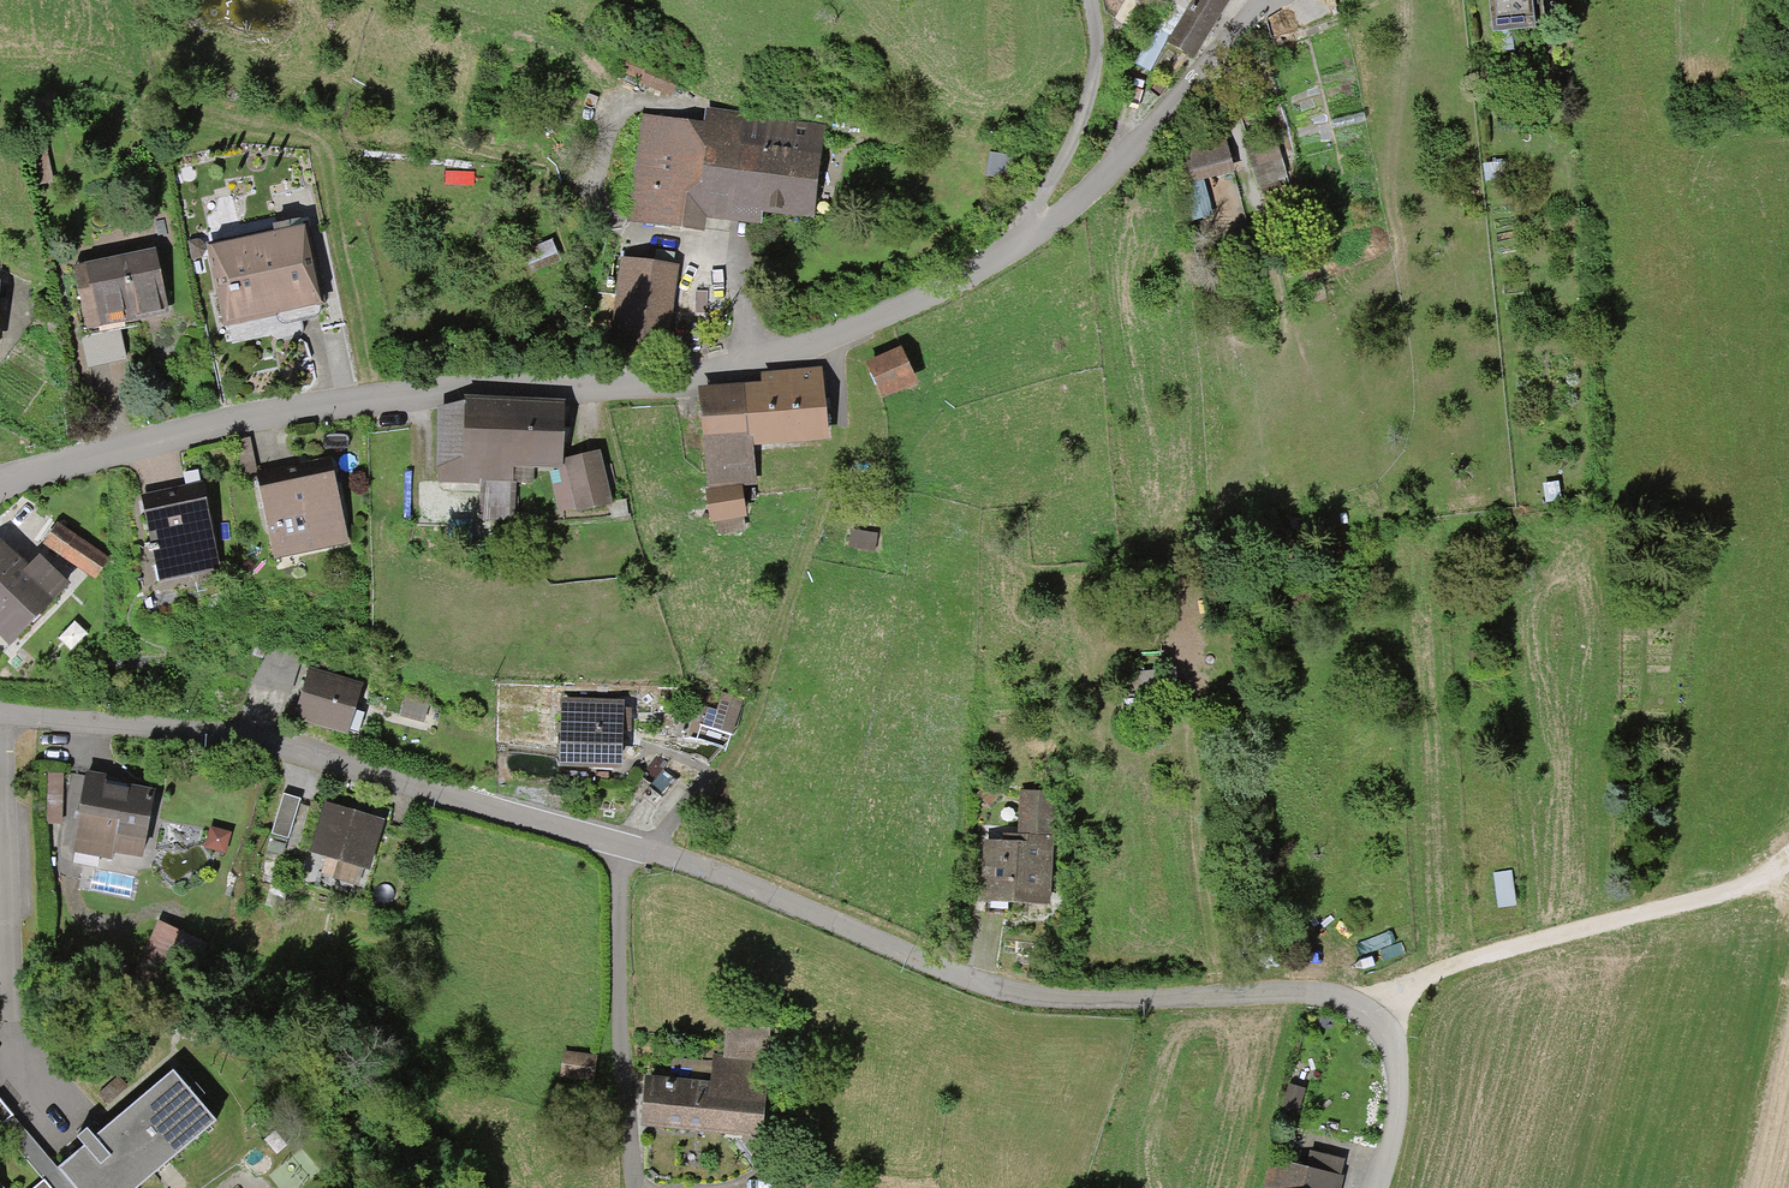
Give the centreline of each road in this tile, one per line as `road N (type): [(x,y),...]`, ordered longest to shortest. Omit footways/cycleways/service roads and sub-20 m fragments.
road 1 (residential): [(0,715),(207,726),(710,866),(941,967),(1028,991),(1089,998),(1330,987),(1381,1016),(1398,1057),(1400,1101),(1376,1187)]
road 2 (residential): [(0,485),(67,460),(341,400),(702,375),(794,350),(965,276),(1029,235),(1091,188),(1231,32),(1276,0)]
road 3 (track): [(1381,1016),(1464,956),(1761,878),(1788,854)]
road 4 (track): [(1084,0),(1095,46),(1090,91),(1029,235)]

